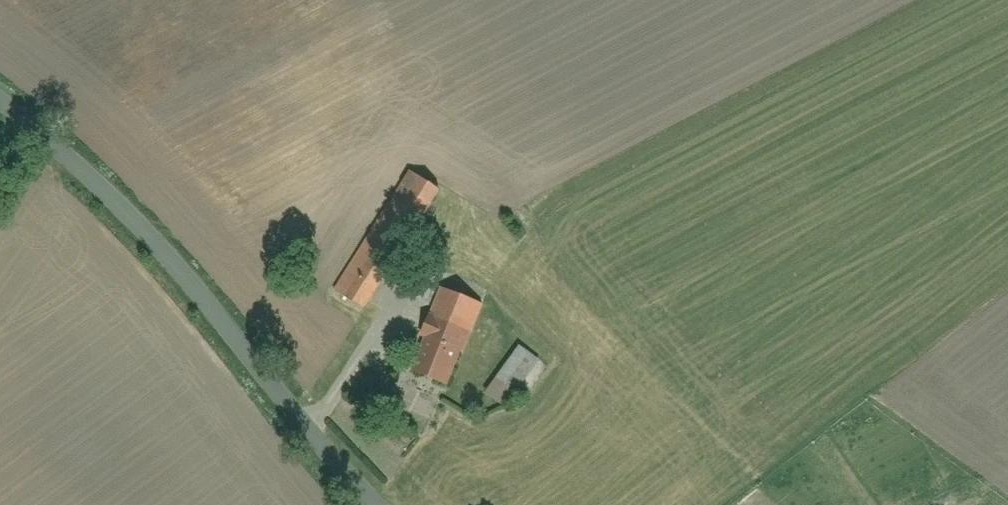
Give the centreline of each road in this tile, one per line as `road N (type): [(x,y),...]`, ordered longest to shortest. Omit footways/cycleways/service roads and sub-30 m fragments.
road 1 (unclassified): [(0,104),(58,154),(388,504)]

